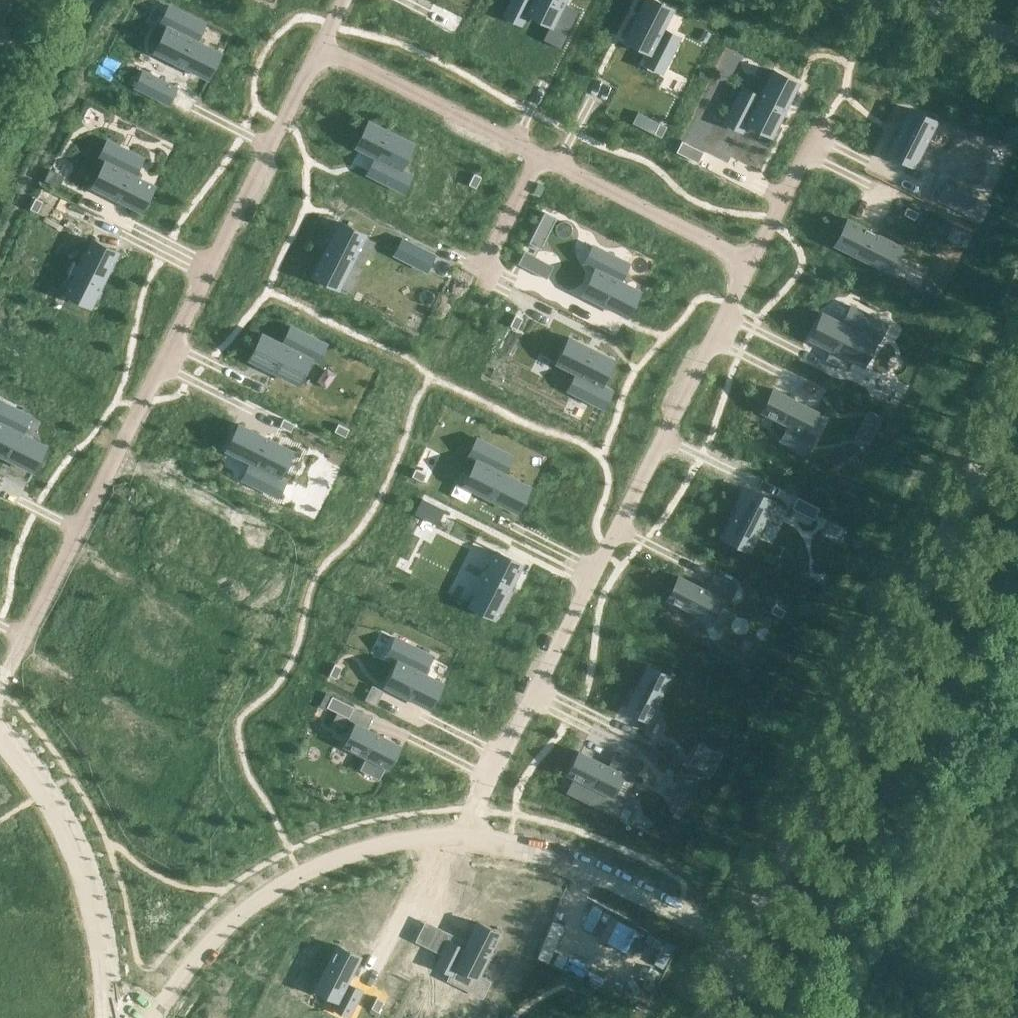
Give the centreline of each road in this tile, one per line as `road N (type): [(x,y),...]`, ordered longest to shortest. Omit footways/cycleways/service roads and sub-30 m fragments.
road 1 (residential): [(321,46),(0,678)]
road 2 (residential): [(456,841),(750,263)]
road 3 (unclassified): [(737,949),(1017,386)]
road 4 (residential): [(750,263),(321,46)]
road 5 (residential): [(456,841),(336,862),(271,894),(200,956),(156,1017)]
road 6 (residential): [(737,949),(590,870),(456,841)]
road 7 (residential): [(0,742),(78,857),(97,905),(110,1017)]
road 8 (residential): [(750,263),(820,133)]
road 9 (unclassified): [(1017,42),(903,0)]

